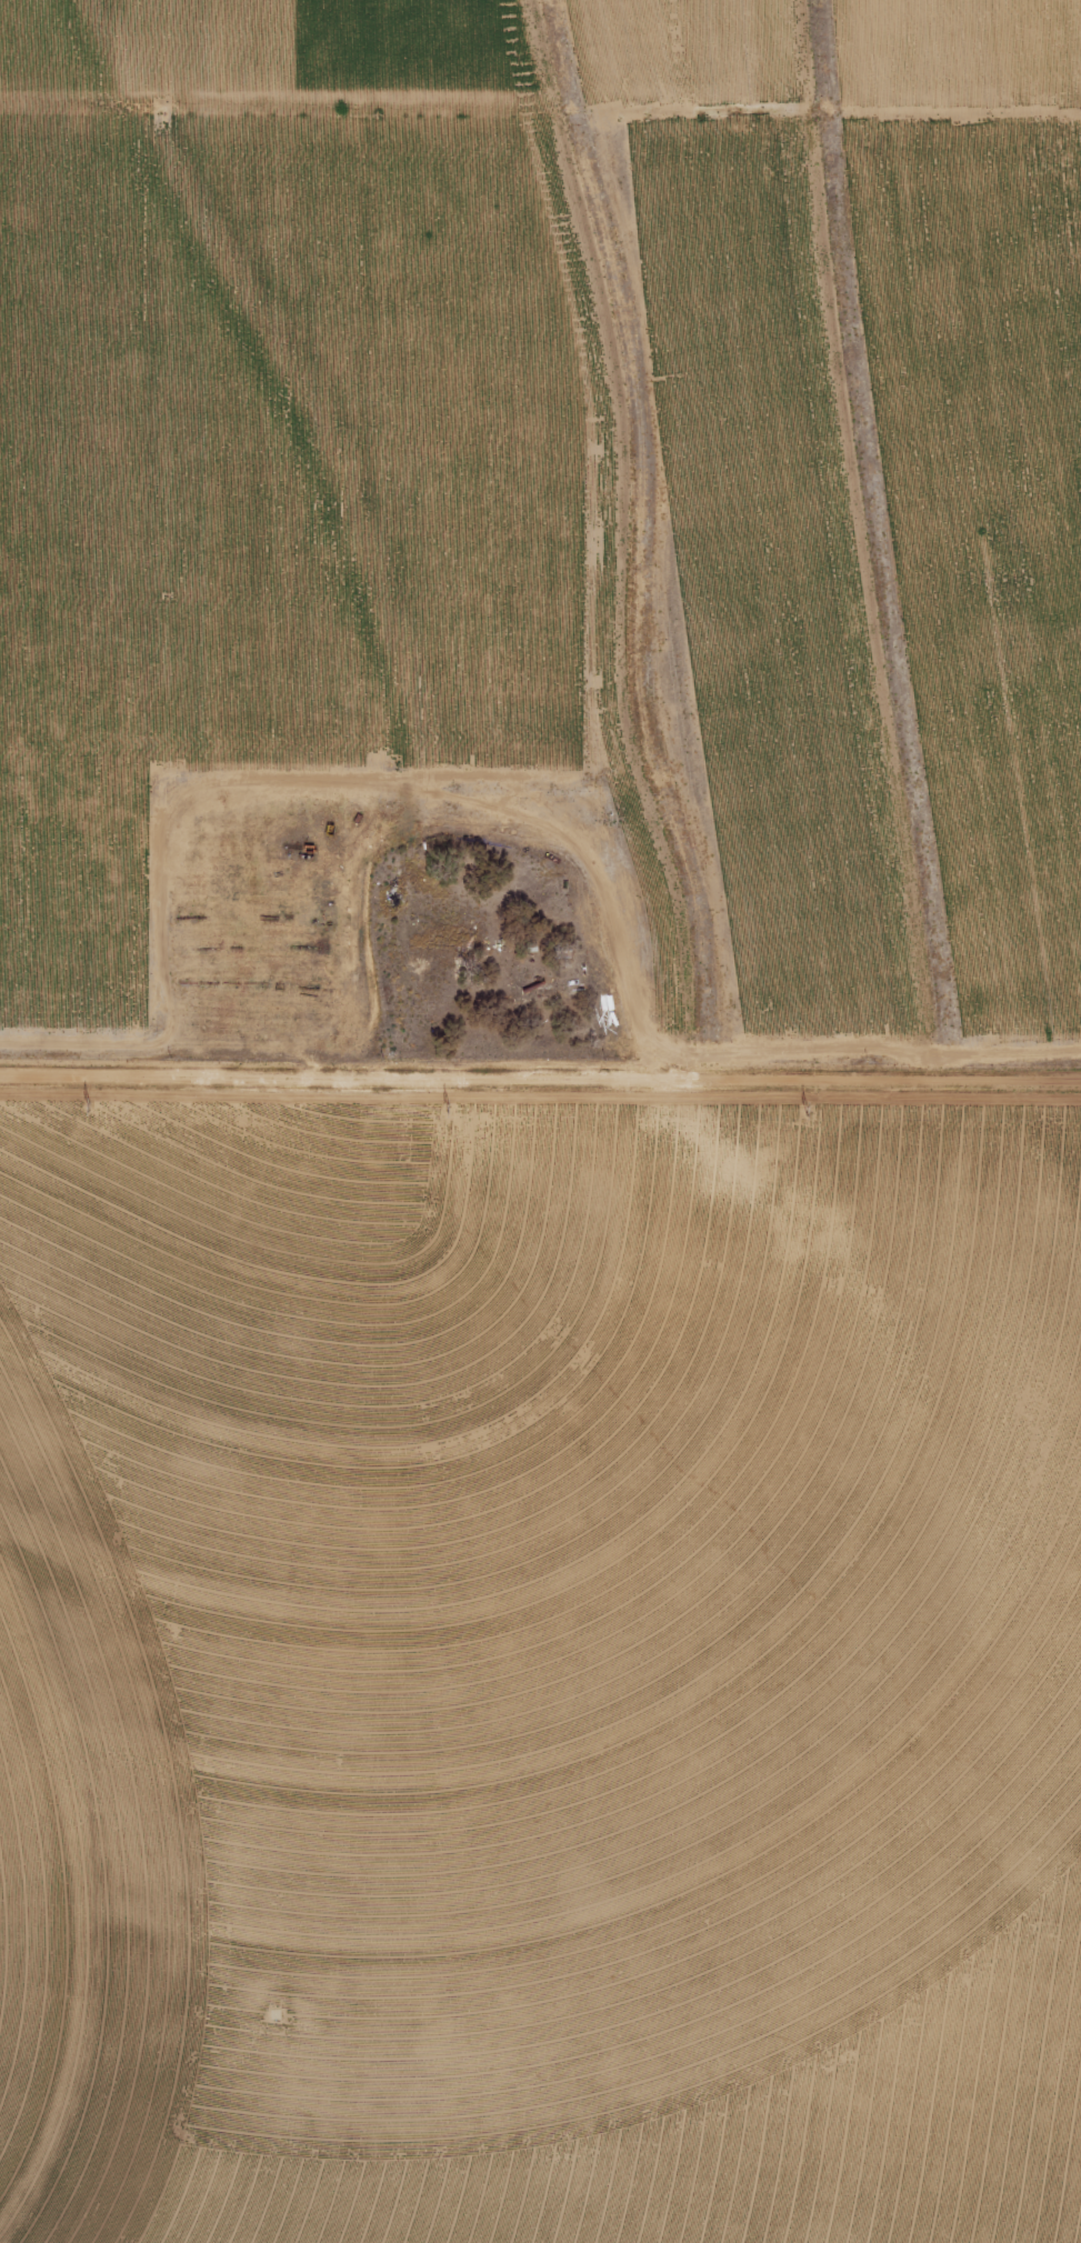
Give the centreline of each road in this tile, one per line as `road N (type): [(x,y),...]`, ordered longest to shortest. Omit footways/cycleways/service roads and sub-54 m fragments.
road 1 (residential): [(1080,1084),(0,1085)]

